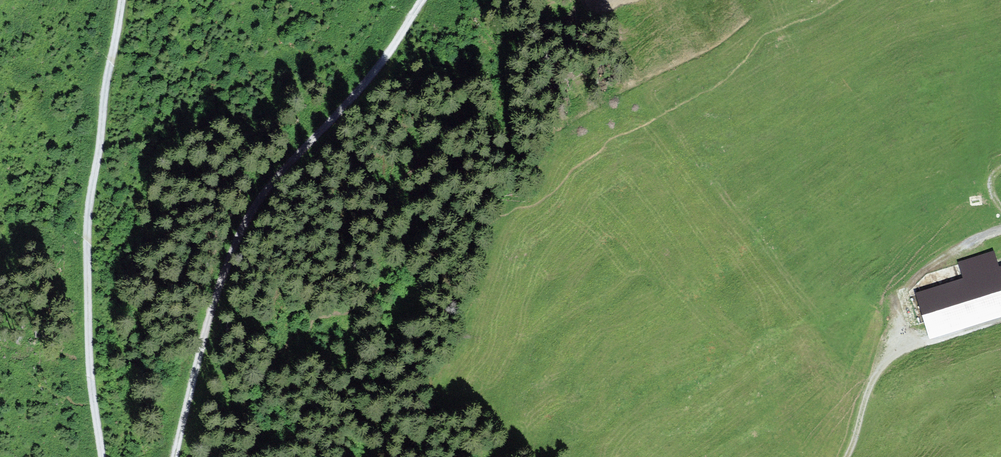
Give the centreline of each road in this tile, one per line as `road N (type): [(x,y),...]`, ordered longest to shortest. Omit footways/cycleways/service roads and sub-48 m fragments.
road 1 (unclassified): [(177,456),(214,314),(243,241),(282,179),(380,69),(425,0)]
road 2 (unclassified): [(121,0),(88,218),(89,351),(103,456)]
road 3 (track): [(947,329),(879,367),(846,456)]

